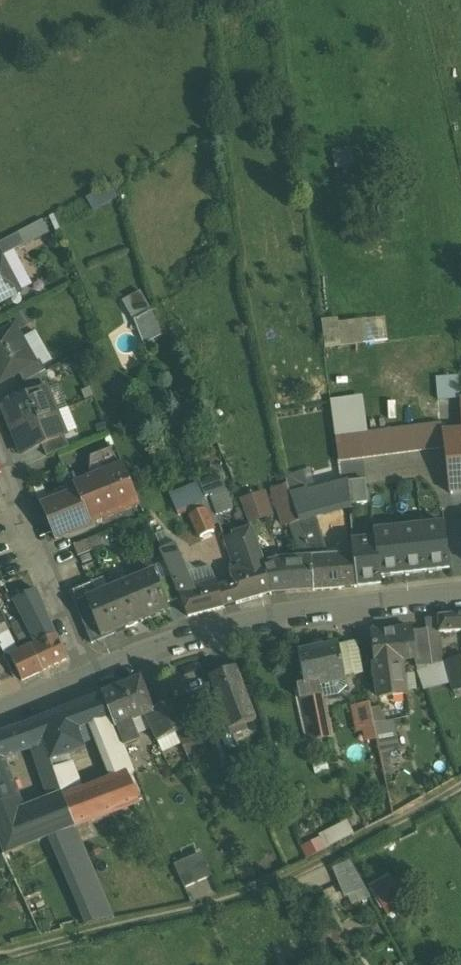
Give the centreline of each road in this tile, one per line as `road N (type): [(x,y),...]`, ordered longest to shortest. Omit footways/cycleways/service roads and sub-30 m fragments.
road 1 (residential): [(460,594),(272,615),(88,674)]
road 2 (residential): [(88,674),(0,438)]

